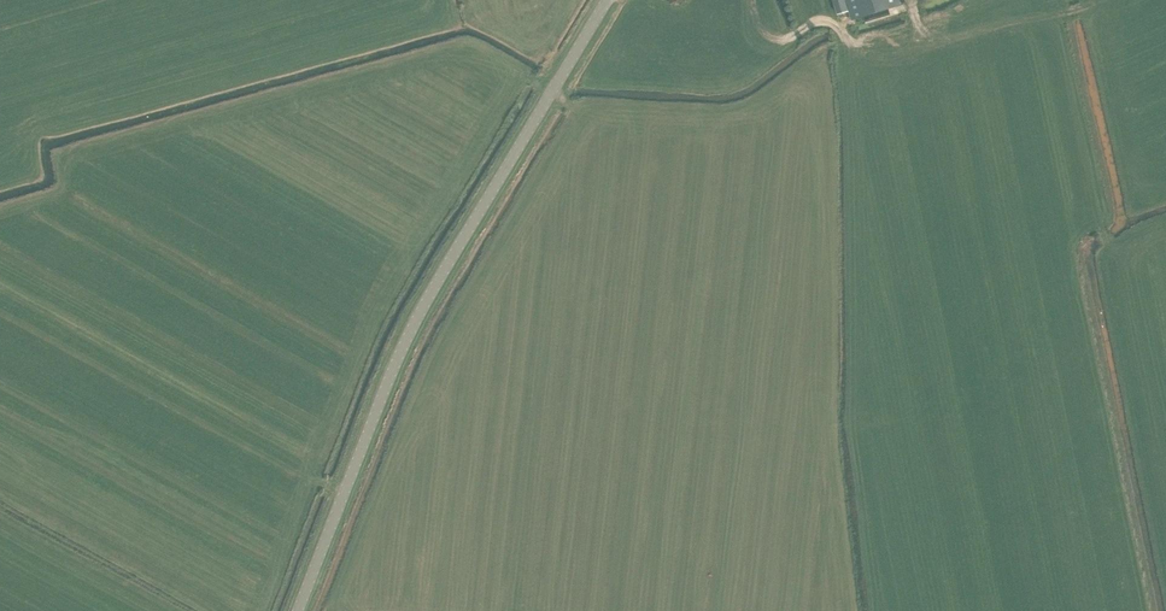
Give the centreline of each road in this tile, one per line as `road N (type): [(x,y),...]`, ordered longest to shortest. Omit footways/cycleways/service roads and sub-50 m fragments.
road 1 (tertiary): [(298,610),(415,322),(607,0)]

